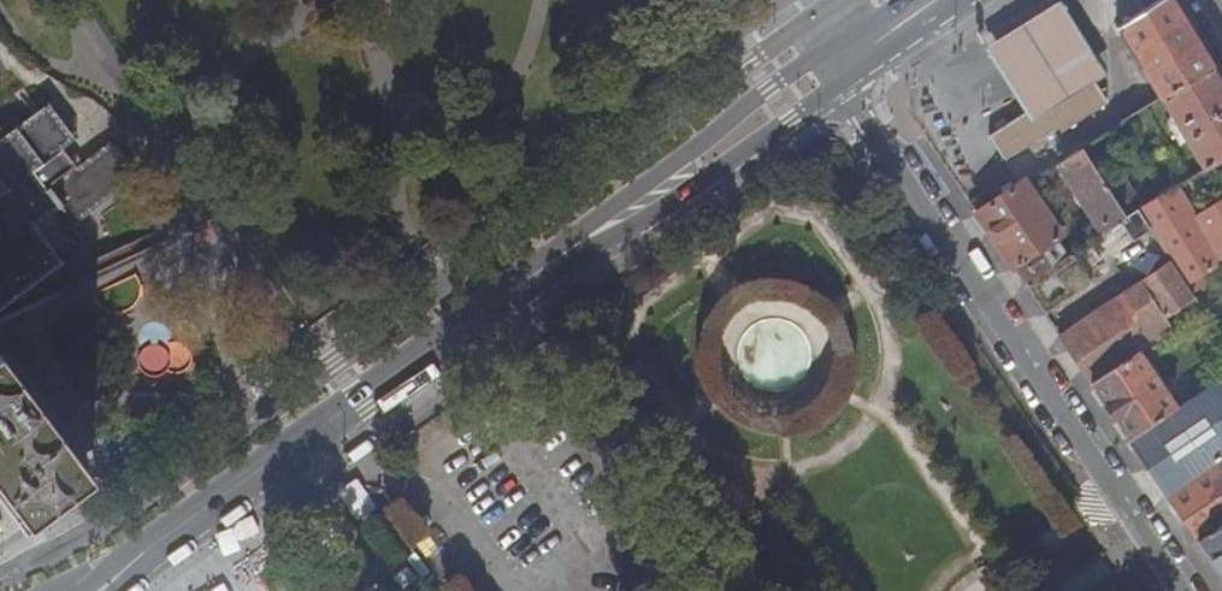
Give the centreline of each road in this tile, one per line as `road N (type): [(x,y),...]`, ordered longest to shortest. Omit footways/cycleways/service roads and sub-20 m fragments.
road 1 (secondary): [(89,590),(837,63)]
road 2 (residential): [(837,63),(865,118),(1184,590)]

